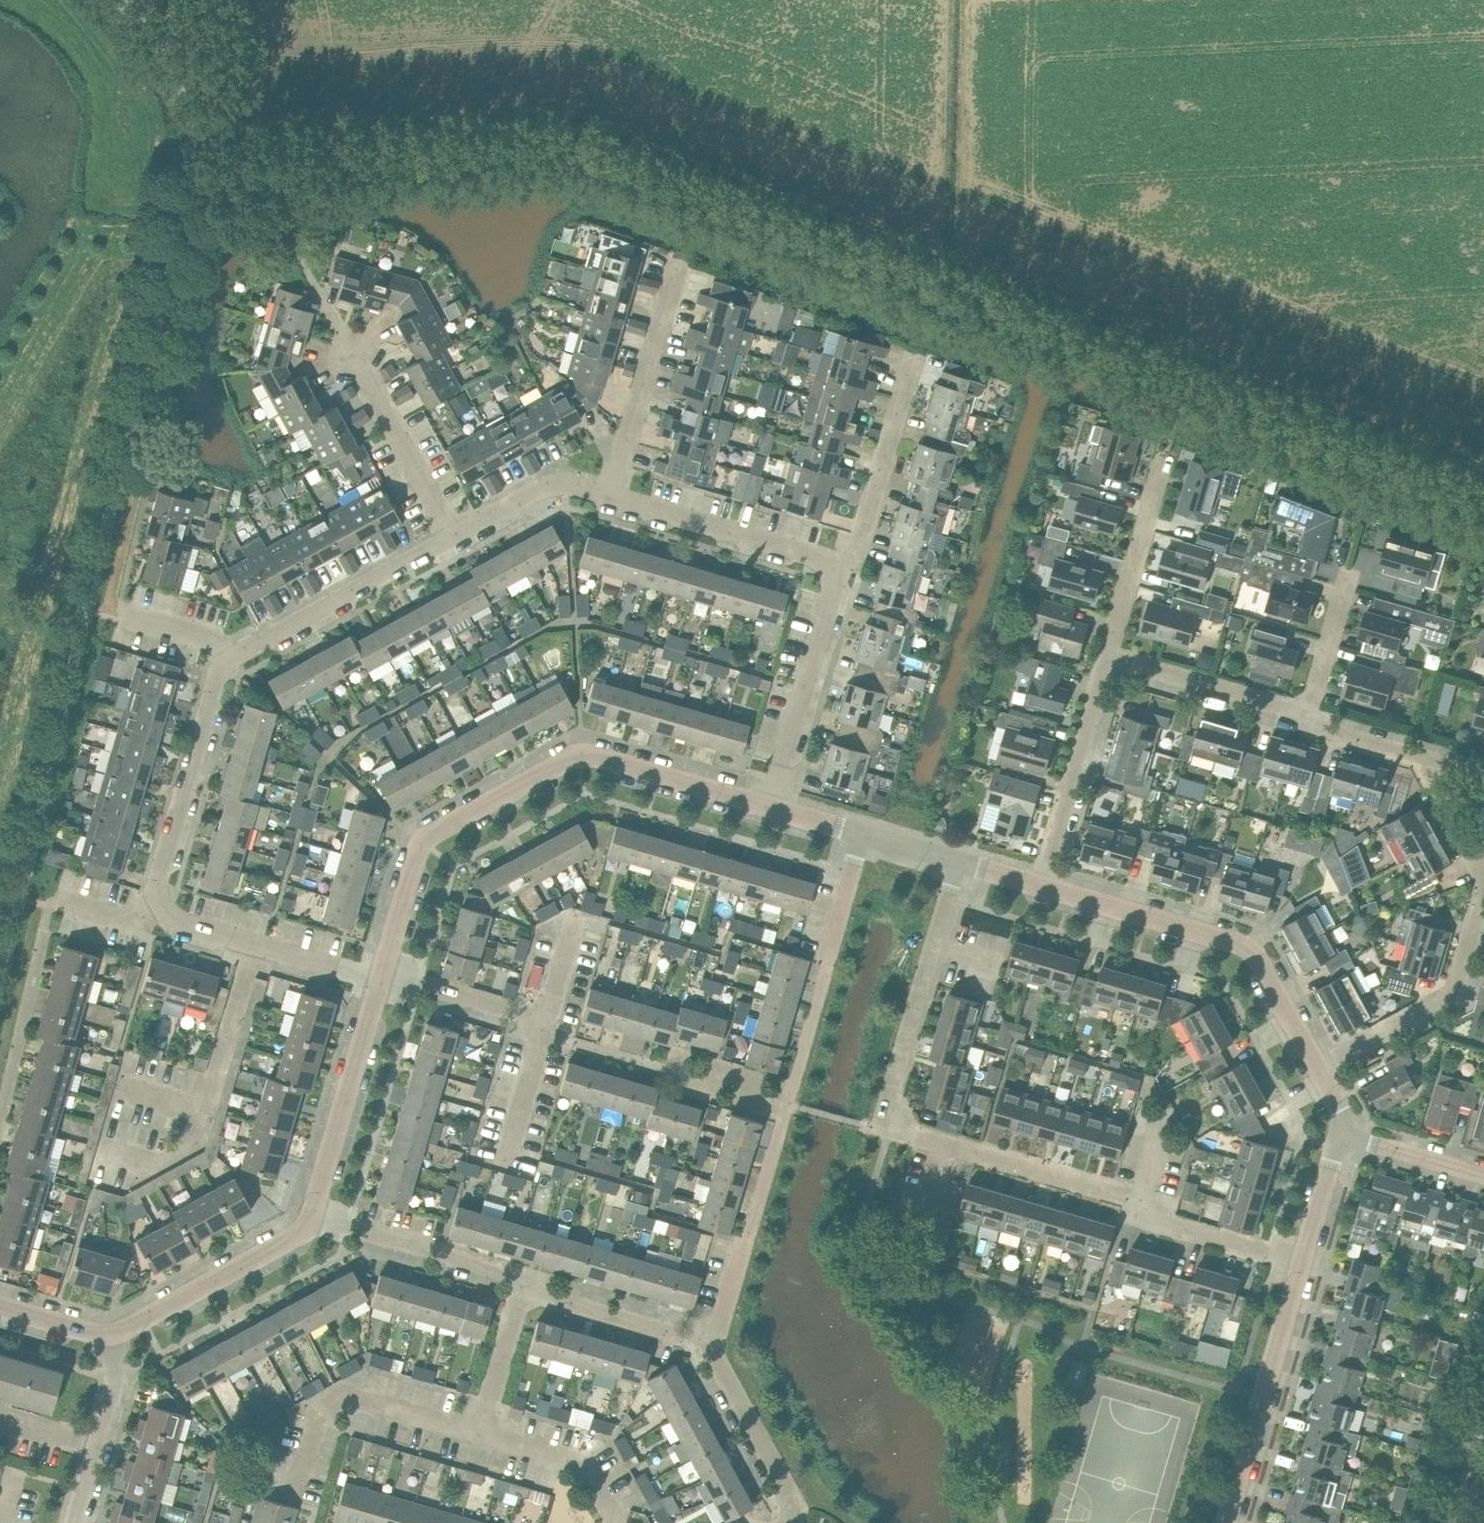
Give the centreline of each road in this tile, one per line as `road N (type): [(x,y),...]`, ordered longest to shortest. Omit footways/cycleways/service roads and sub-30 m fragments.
road 1 (unclassified): [(0,979),(195,157),(191,101),(179,73),(121,0)]
road 2 (residential): [(452,536),(227,661),(214,682),(160,882),(173,919),(252,943)]
road 3 (residential): [(770,807),(582,754),(558,764),(421,842),(380,980)]
road 4 (residential): [(1326,1084),(1250,948),(1042,887)]
road 5 (residential): [(957,1143),(910,1130),(899,1116),(958,863)]
road 6 (residential): [(786,1105),(862,834)]
road 7 (residential): [(1226,1522),(1302,1267)]
road 8 (residential): [(1042,887),(1115,646)]
road 9 (residential): [(713,1346),(786,1105)]
road 10 (residential): [(770,807),(831,596),(829,573)]
road 11 (residential): [(380,980),(313,1213)]
road 12 (residential): [(313,1213),(293,1237),(110,1335)]
road 13 (residential): [(295,1481),(318,1415),(355,1401),(478,1437)]
road 14 (residential): [(829,573),(853,556),(862,534),(914,358)]
road 15 (residential): [(611,497),(676,271)]
road 16 (residential): [(829,573),(808,554),(611,497)]
road 17 (residential): [(524,1290),(509,1274),(313,1213)]
road 18 (residential): [(1326,1084),(1443,1013),(1473,973),(1483,940)]
road 19 (residential): [(786,1105),(576,1045)]
road 20 (residential): [(1320,719),(1115,646)]
road 21 (residential): [(452,536),(355,355)]
road 22 (residential): [(713,1346),(524,1290)]
road 23 (residential): [(1140,1211),(957,1143)]
road 24 (residential): [(74,1522),(112,1391),(110,1335)]
road 25 (residential): [(783,1522),(781,1485),(713,1346)]
road 26 (residential): [(1115,646),(1164,470)]
road 27 (residential): [(611,497),(563,483),(537,489),(452,536)]
road 28 (residential): [(478,1437),(573,1461),(594,1482),(613,1522)]
road 29 (residential): [(1302,1267),(1140,1211)]
road 30 (residential): [(1483,764),(1320,719)]
road 31 (residential): [(1320,719),(1360,568)]
road 32 (residential): [(478,1437),(524,1290)]
road 33 (residential): [(1483,1175),(1341,1133)]
road 34 (residential): [(1302,1267),(1341,1133)]
road 35 (residential): [(380,980),(252,943)]
road 36 (residential): [(923,1263),(957,1143)]

